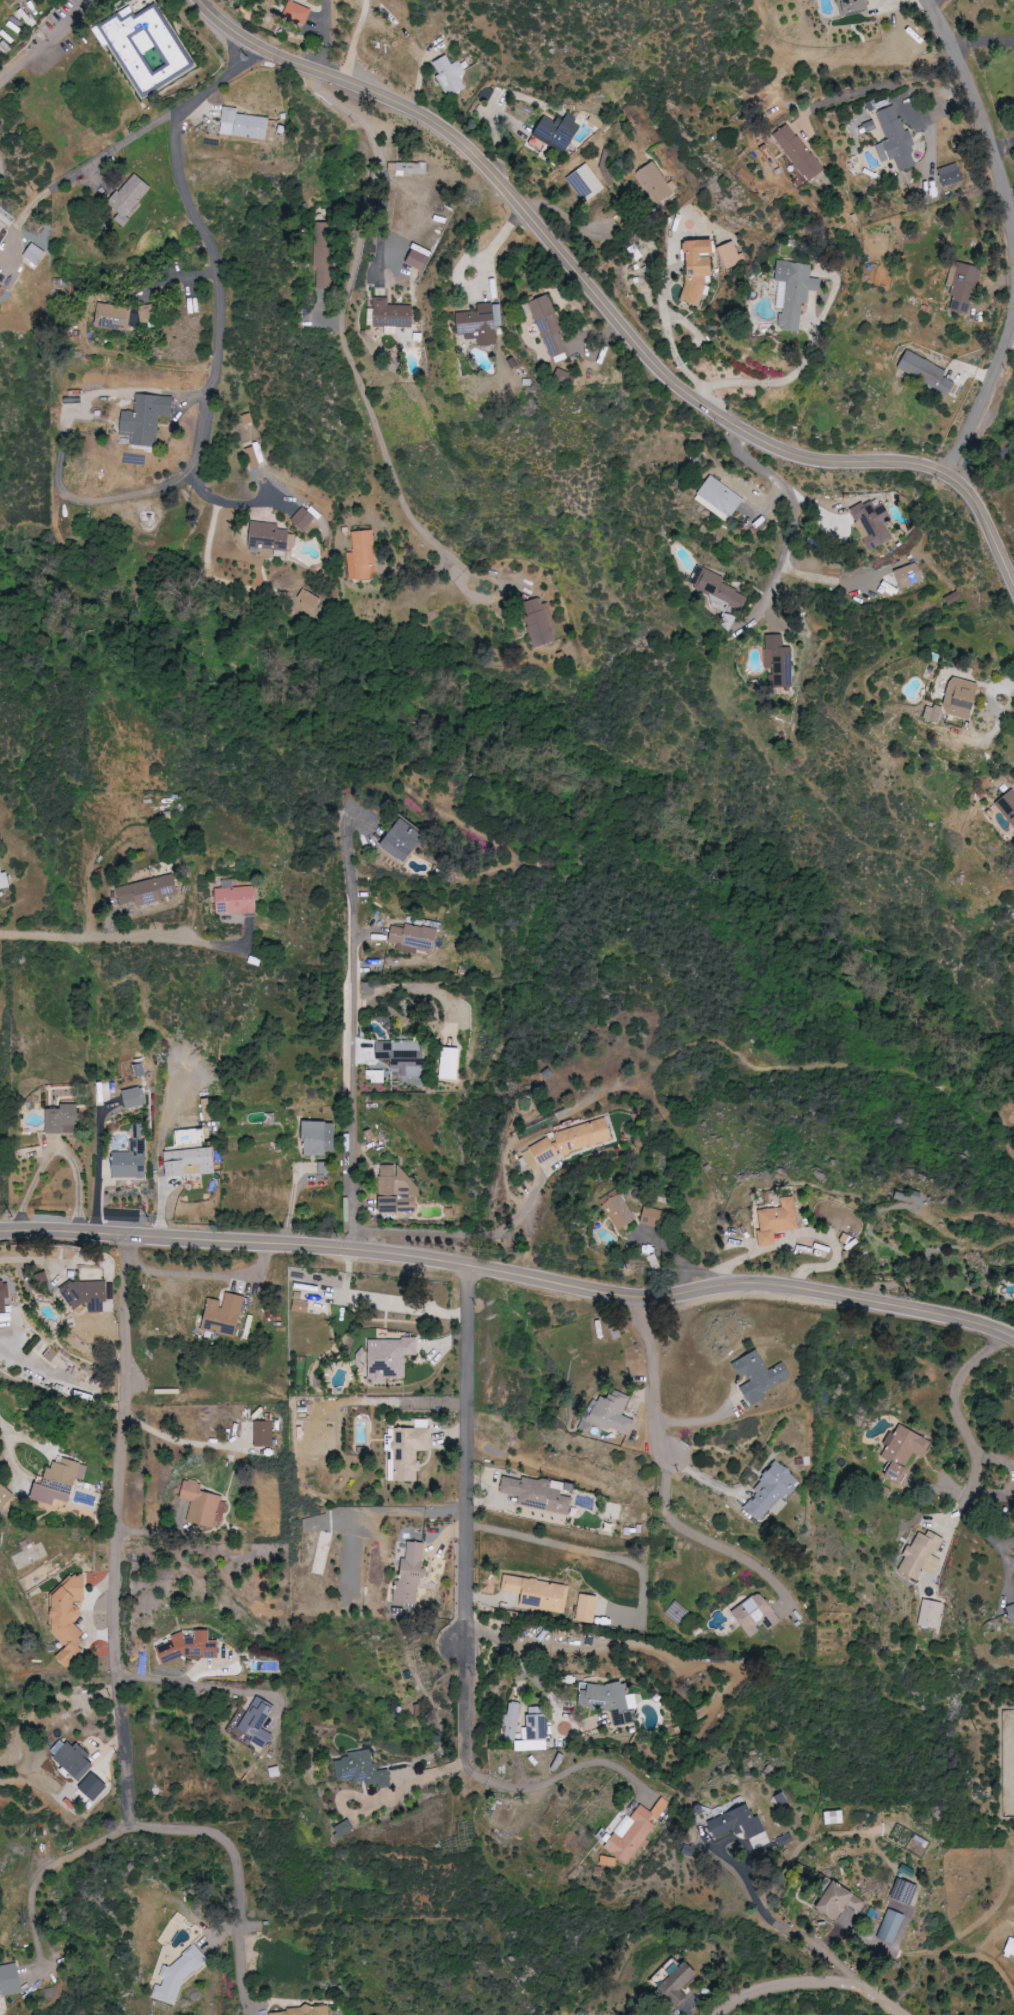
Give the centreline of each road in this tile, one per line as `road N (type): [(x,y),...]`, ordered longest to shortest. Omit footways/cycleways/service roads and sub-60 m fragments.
road 1 (tertiary): [(196,0),(231,37),(412,112),(454,140),(688,395),(784,451),(823,461),(934,462),(964,478),(1013,581)]
road 2 (tertiary): [(0,1232),(270,1244),(864,1297),(947,1314),(1013,1342)]
road 3 (residential): [(136,1237),(120,1556),(136,1824)]
road 4 (residential): [(248,46),(181,114),(176,139),(185,198),(210,250),(220,318),(196,488)]
road 5 (residential): [(470,1263),(462,1645)]
road 6 (residential): [(359,873),(361,1252)]
road 7 (residential): [(929,0),(953,42),(1012,207),(1013,258)]
road 8 (residential): [(1013,290),(996,368),(947,468)]
road 9 (residential): [(631,1280),(629,1313),(646,1343),(649,1414),(667,1460)]

